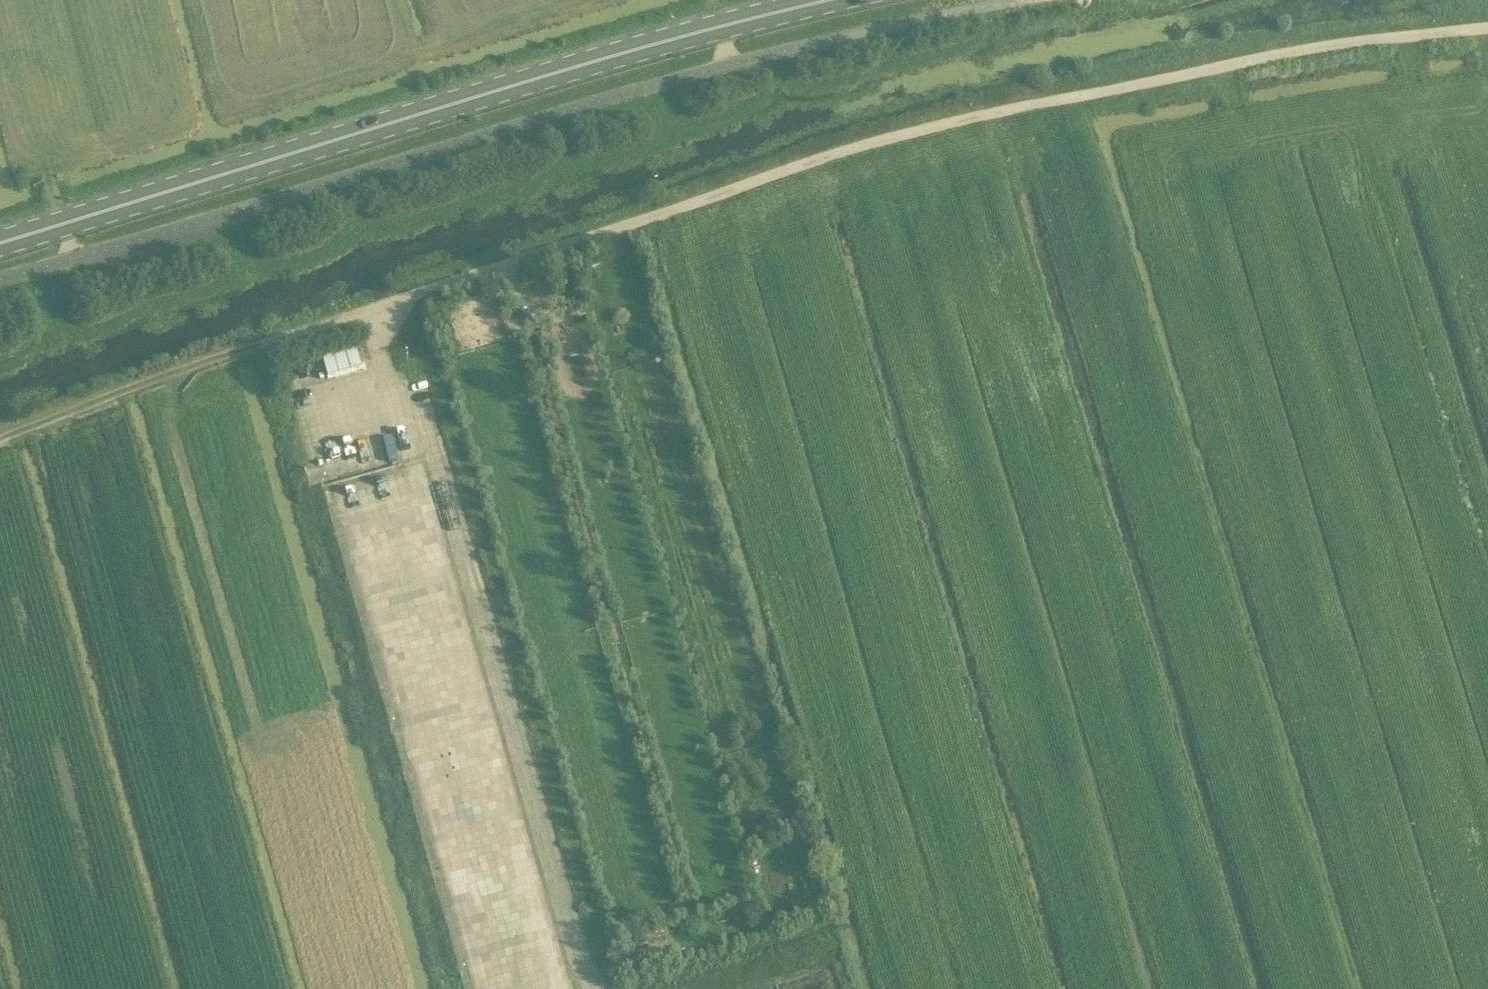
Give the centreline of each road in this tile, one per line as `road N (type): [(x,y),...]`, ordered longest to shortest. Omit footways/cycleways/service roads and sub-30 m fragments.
road 1 (unclassified): [(262,346),(905,135),(1340,45),(1487,29)]
road 2 (unclassified): [(0,281),(728,66),(1028,0)]
road 3 (primary): [(0,244),(397,120),(831,0)]
road 4 (track): [(262,346),(0,441)]
road 5 (track): [(3,26),(66,224)]

